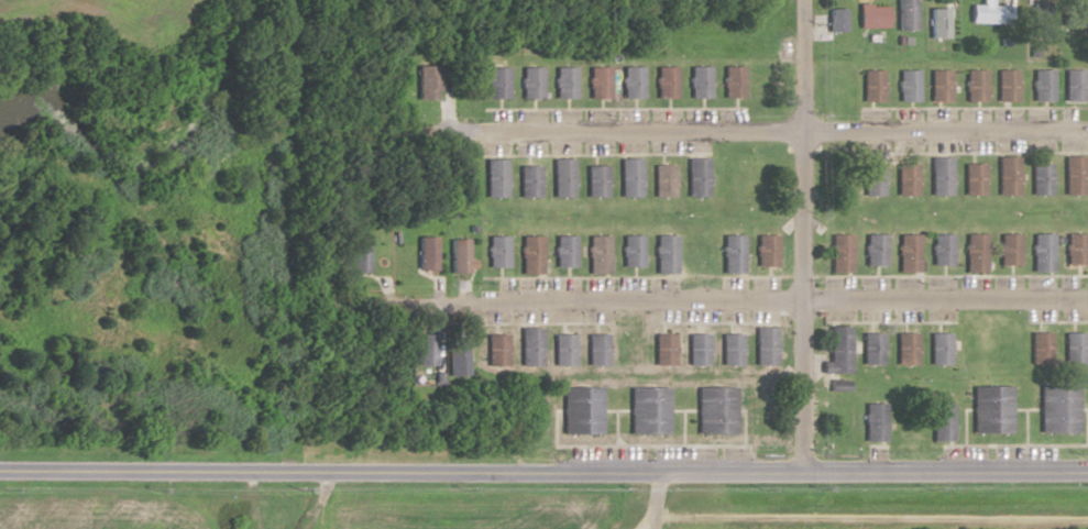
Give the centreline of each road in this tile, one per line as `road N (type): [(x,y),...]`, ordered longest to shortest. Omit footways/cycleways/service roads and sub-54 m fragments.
road 1 (residential): [(0,469),(1087,470)]
road 2 (residential): [(369,305),(1087,307)]
road 3 (residential): [(415,133),(1087,131)]
road 4 (residential): [(802,0),(802,471)]
road 5 (residential): [(653,518),(1087,520)]

